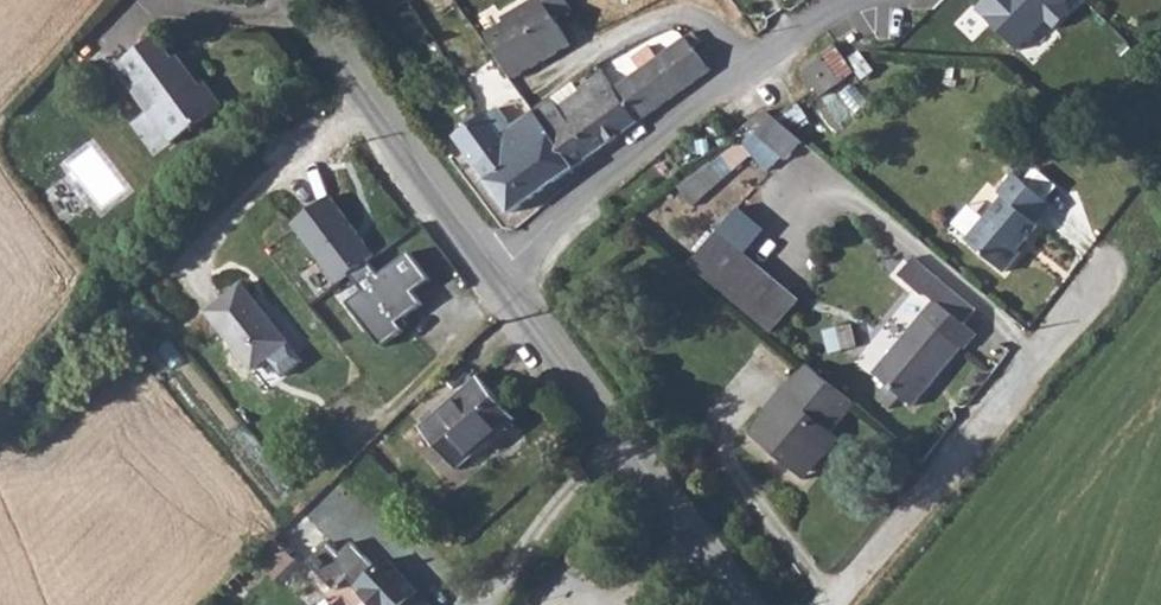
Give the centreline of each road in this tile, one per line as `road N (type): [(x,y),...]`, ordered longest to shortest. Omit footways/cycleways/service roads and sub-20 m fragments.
road 1 (residential): [(495,270),(850,0)]
road 2 (residential): [(830,604),(946,476),(1112,263)]
road 3 (tertiary): [(495,270),(748,604)]
road 4 (tertiary): [(299,0),(495,270)]

